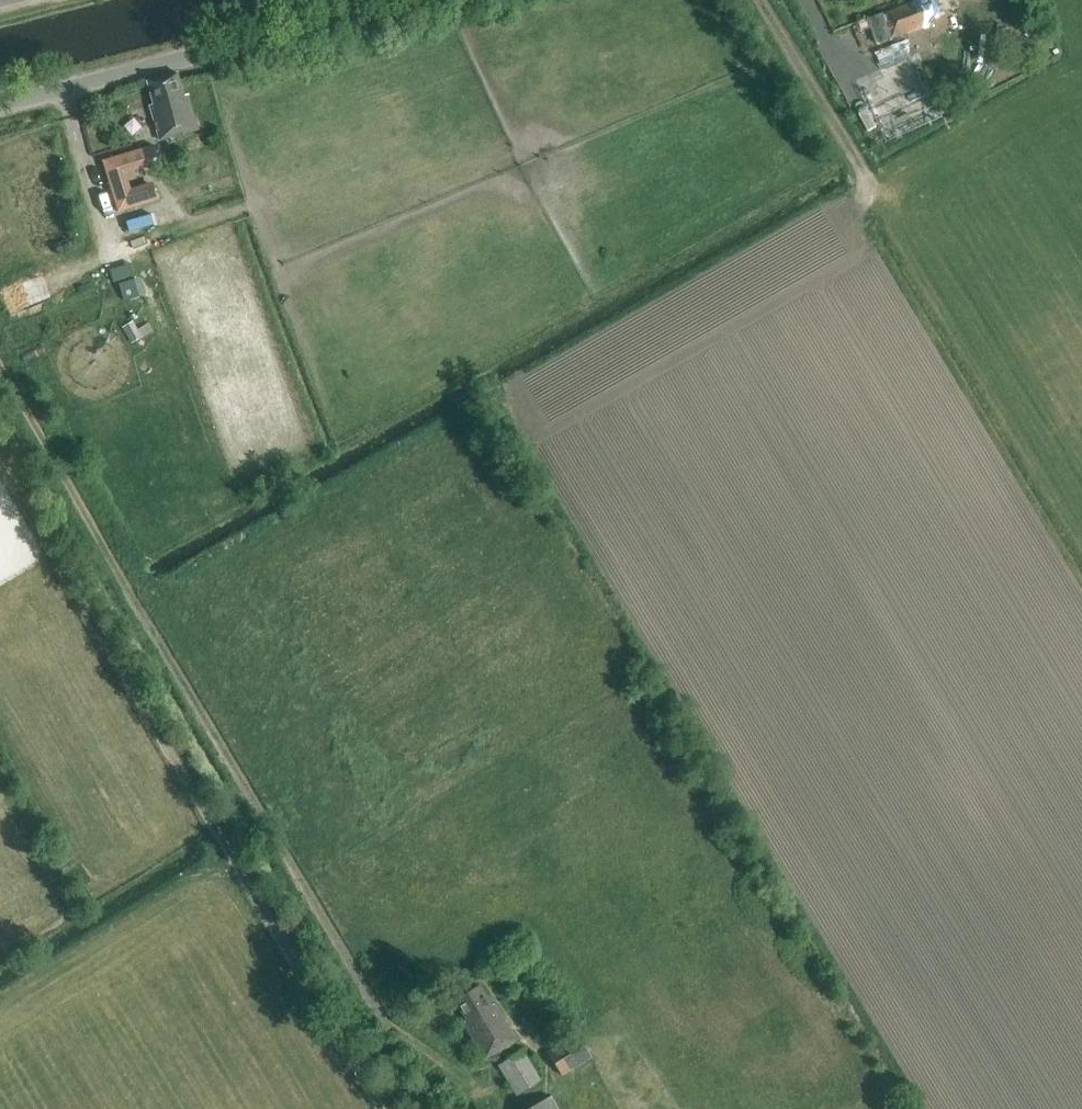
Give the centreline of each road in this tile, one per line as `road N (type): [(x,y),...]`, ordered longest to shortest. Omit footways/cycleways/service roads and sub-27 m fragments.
road 1 (unclassified): [(0,106),(417,0)]

